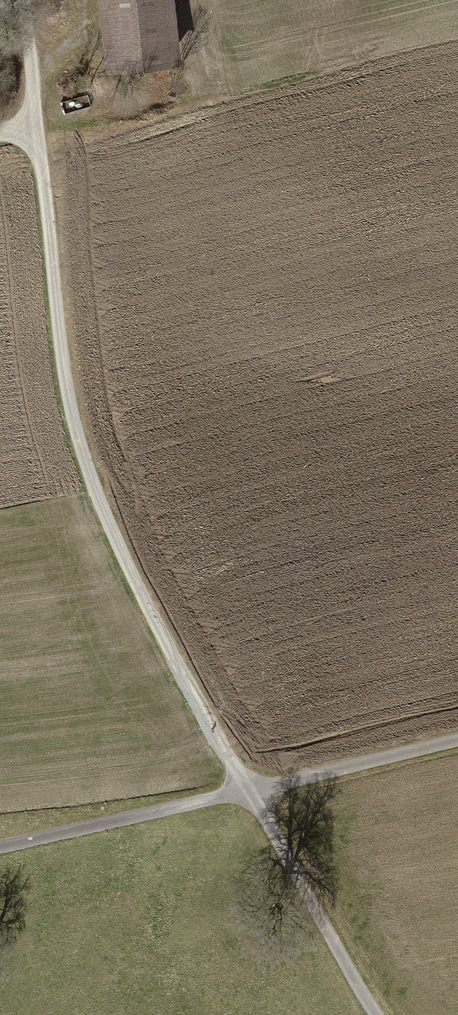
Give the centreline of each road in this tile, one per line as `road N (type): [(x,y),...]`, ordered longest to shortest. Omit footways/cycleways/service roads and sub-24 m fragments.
road 1 (track): [(373,1014),(157,625),(98,501),(62,364),(34,121)]
road 2 (track): [(457,740),(0,849)]
road 3 (track): [(34,121),(22,0)]

